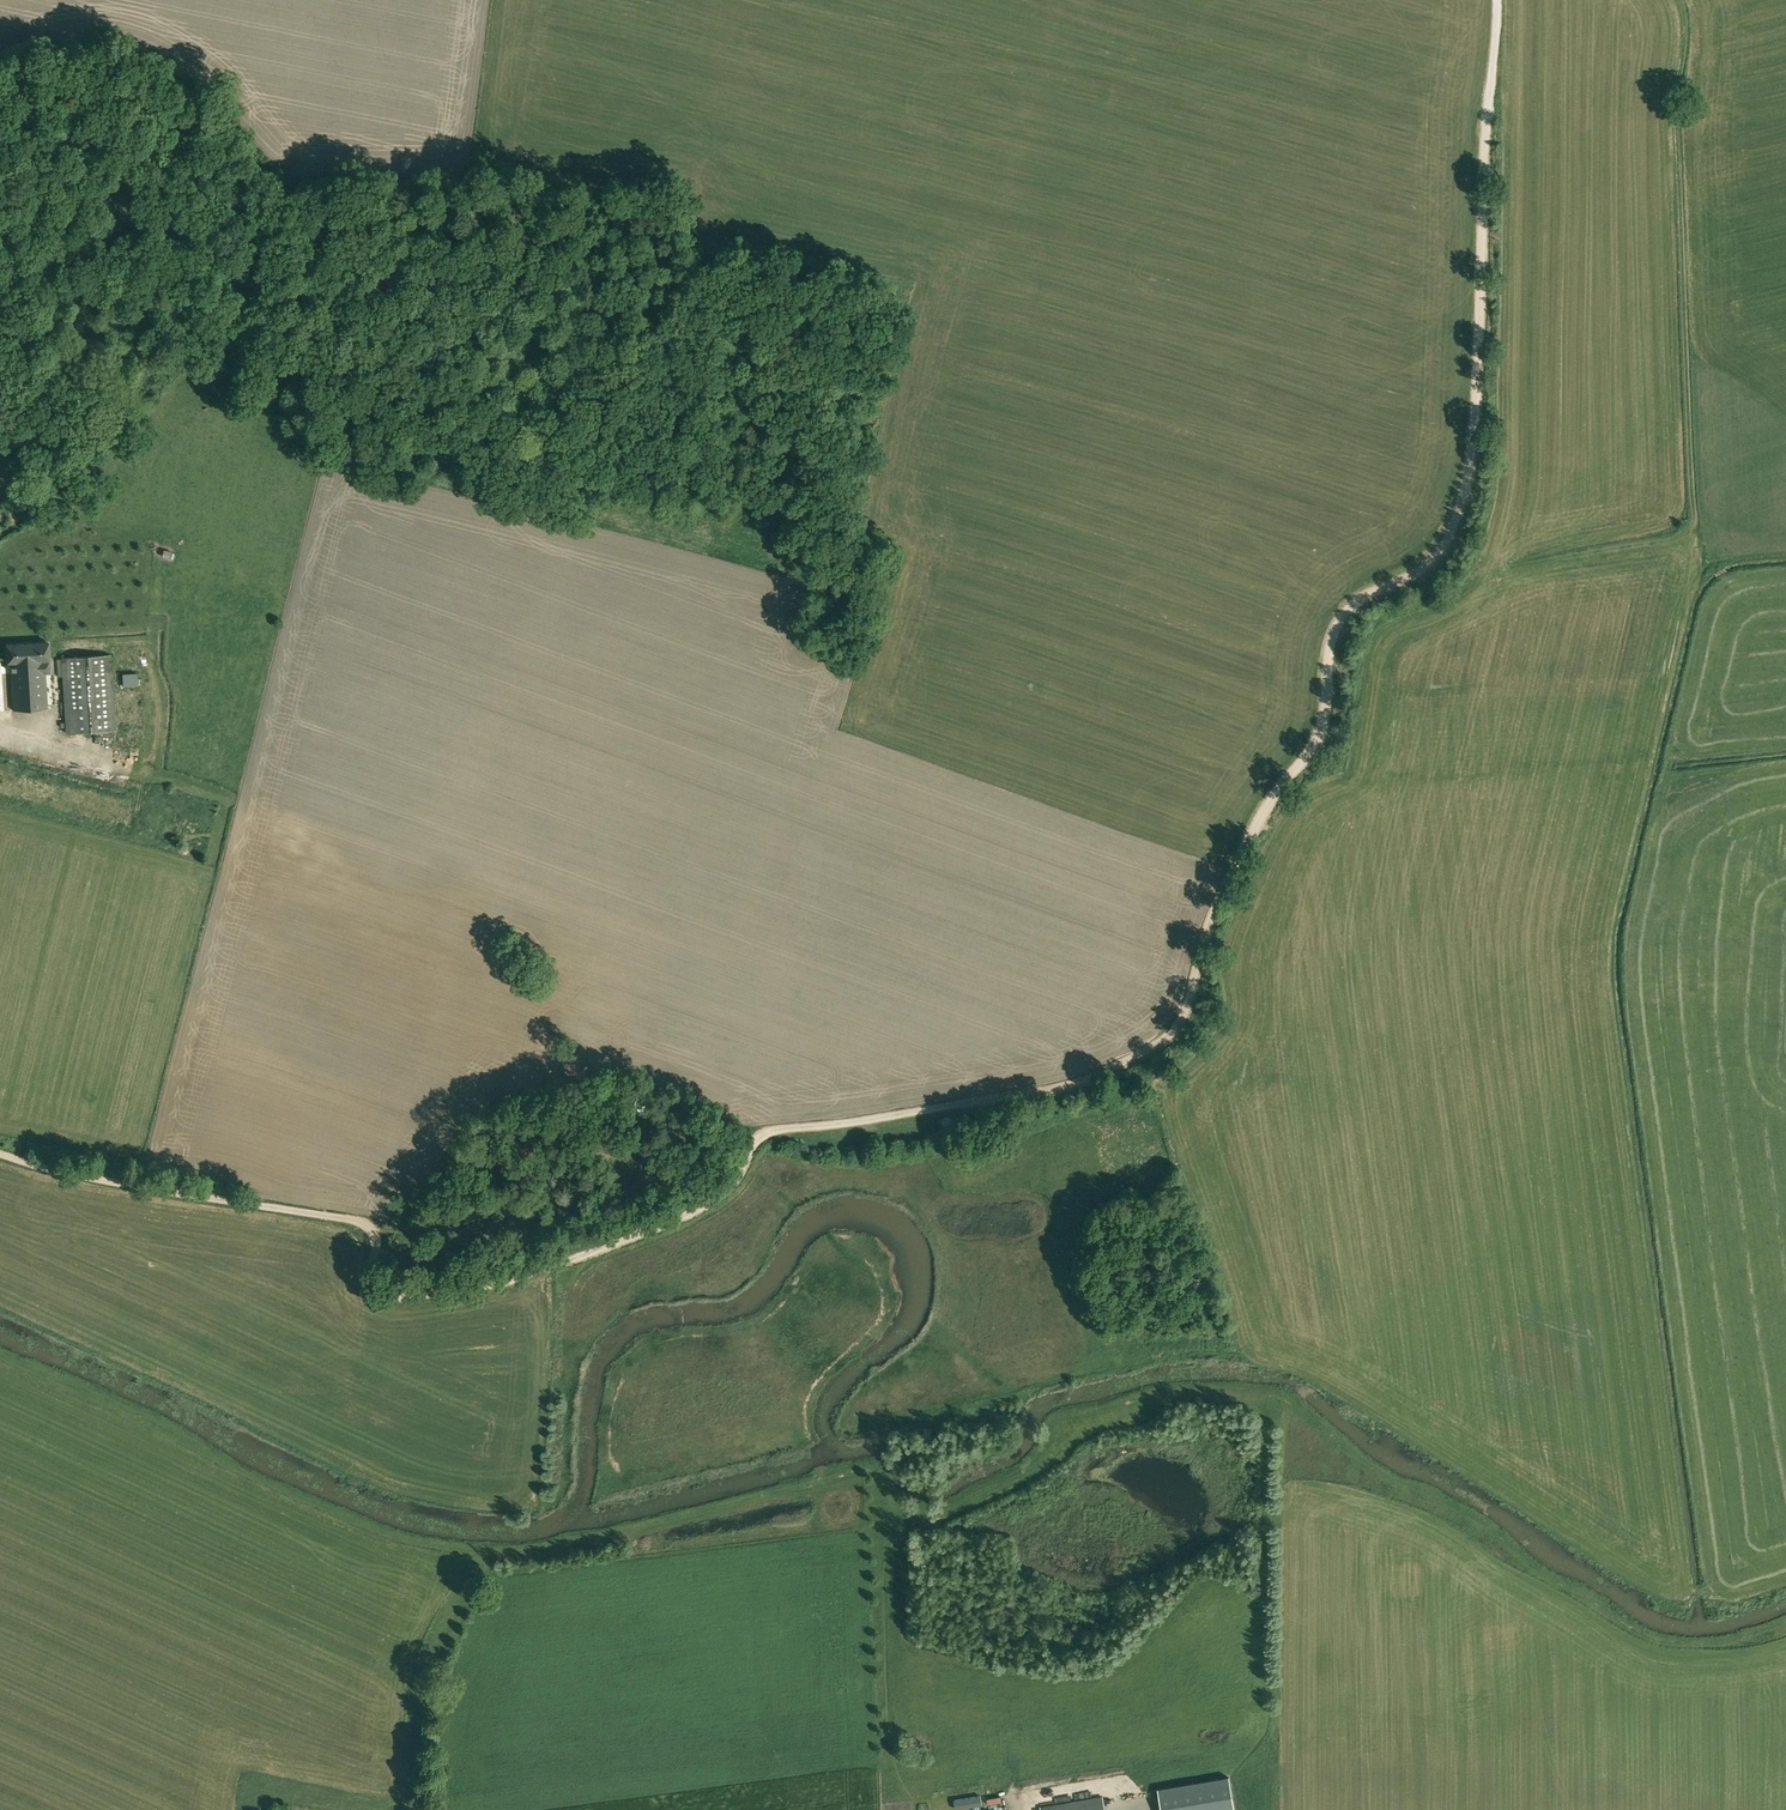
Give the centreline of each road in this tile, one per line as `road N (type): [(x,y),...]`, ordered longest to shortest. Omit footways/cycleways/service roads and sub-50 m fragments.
road 1 (track): [(1497,0),(1484,136),(1475,417),(1459,506),(1430,563),(1361,598),(1337,623),(1322,721),(1243,849),(1173,1031),(1076,1083),(770,1132),(712,1201),(517,1278),(383,1295),(369,1276),(376,1230)]
road 2 (track): [(376,1230),(108,1183),(0,1153)]

